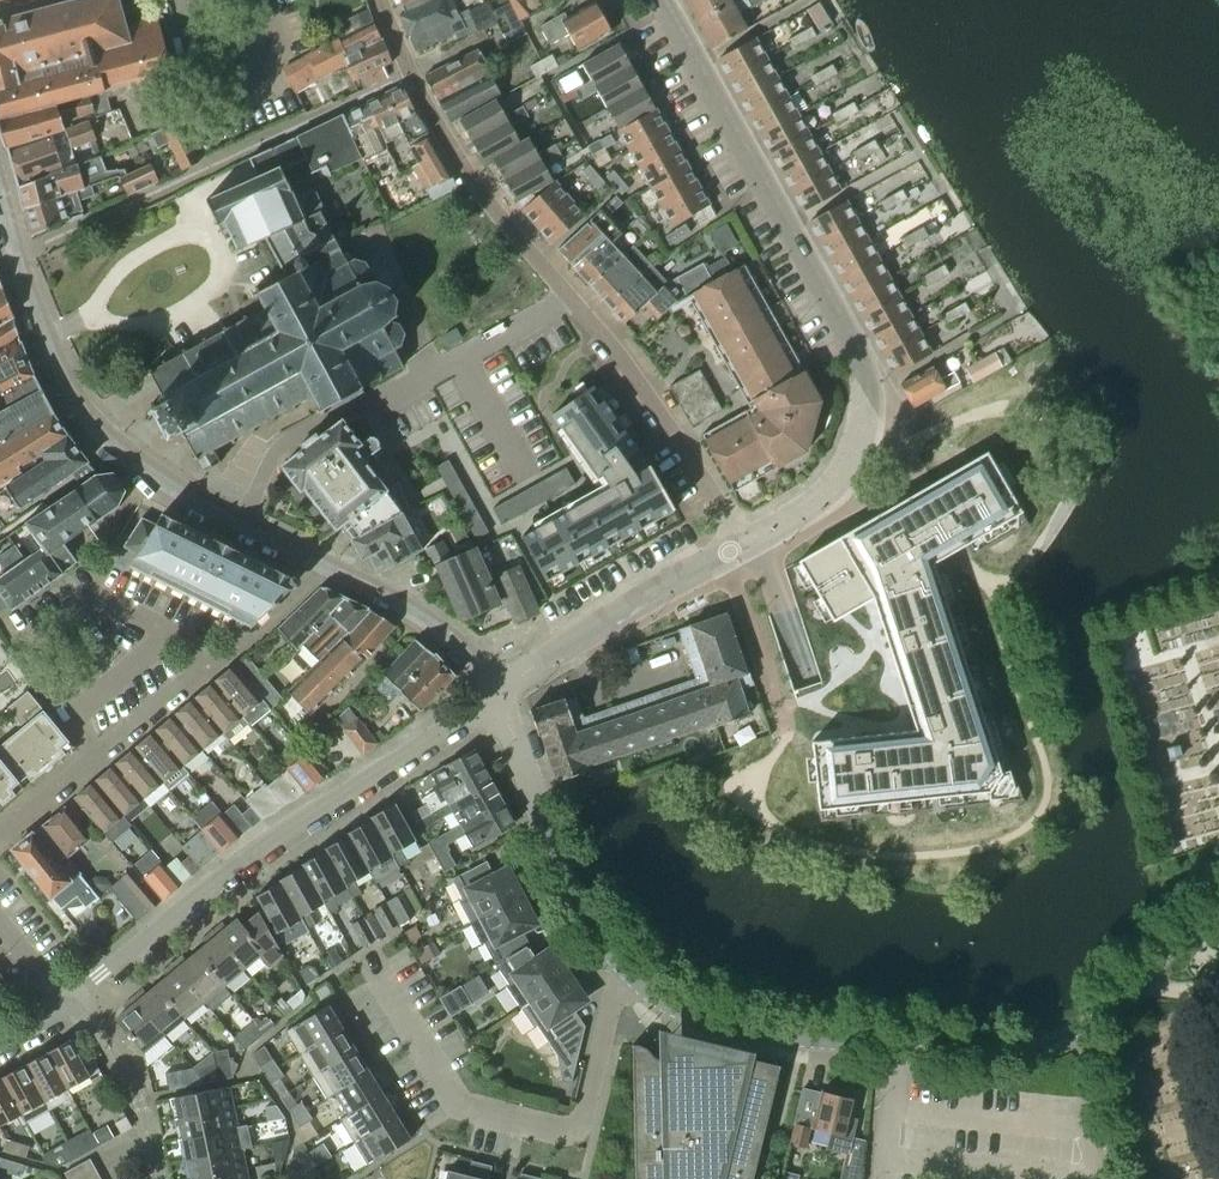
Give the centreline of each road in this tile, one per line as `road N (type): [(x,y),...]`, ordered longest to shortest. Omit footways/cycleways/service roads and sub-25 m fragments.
road 1 (tertiary): [(744,542),(832,490),(858,453),(867,394),(862,367),(655,0)]
road 2 (residential): [(69,999),(284,833),(496,692)]
road 3 (residential): [(365,952),(455,1104),(580,1132),(624,968)]
road 4 (residential): [(20,250),(416,72)]
road 5 (residential): [(0,834),(212,654),(234,654),(331,569)]
road 6 (residential): [(570,295),(461,361),(381,402),(354,405),(276,451),(243,523)]
road 7 (tertiary): [(1218,908),(1185,930),(1126,994),(1035,1056),(898,1052)]
road 8 (residential): [(243,523),(154,474),(92,425),(65,391),(20,250)]
road 9 (tertiary): [(624,968),(586,919),(553,856),(496,692)]
road 10 (residential): [(744,542),(631,370),(570,295)]
road 11 (tertiary): [(898,1052),(689,1013),(624,968)]
road 12 (residential): [(416,72),(505,218),(570,295)]
road 13 (tertiary): [(496,692),(528,663),(720,557)]
road 14 (residential): [(496,692),(466,652),(392,598),(331,569)]
road 15 (residential): [(152,1178),(142,1103),(120,1051),(69,999)]
road 16 (residential): [(720,557),(787,732)]
road 17 (residential): [(891,1178),(898,1052)]

